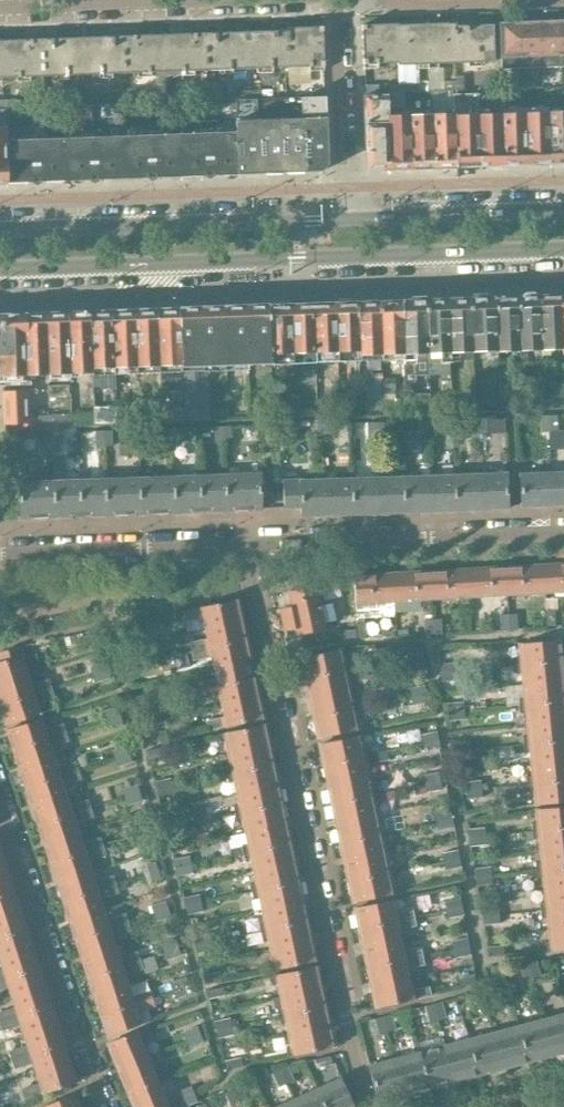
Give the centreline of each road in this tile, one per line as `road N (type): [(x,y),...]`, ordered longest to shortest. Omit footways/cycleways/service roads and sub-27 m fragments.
road 1 (residential): [(245,544),(368,1106)]
road 2 (primary): [(0,270),(563,250)]
road 3 (primary): [(343,218),(0,230)]
road 4 (residential): [(104,1106),(0,803)]
road 5 (residential): [(563,533),(245,544)]
road 6 (residential): [(245,544),(0,554)]
road 7 (primary): [(563,210),(343,218)]
road 8 (residential): [(343,218),(339,0)]
road 9 (residential): [(0,7),(216,0)]

